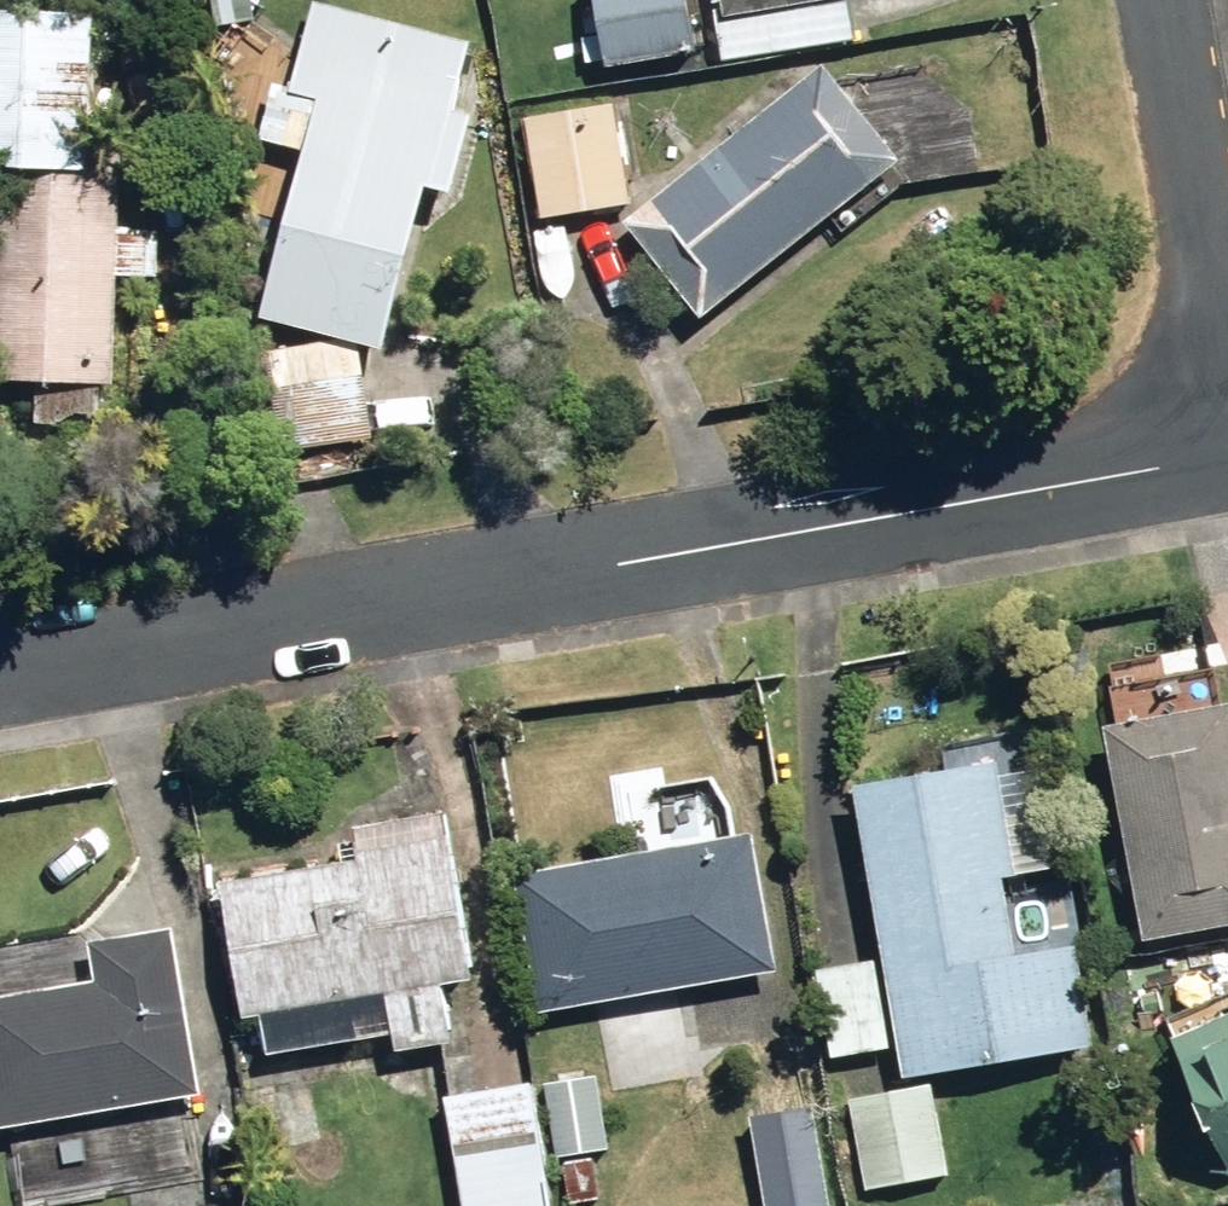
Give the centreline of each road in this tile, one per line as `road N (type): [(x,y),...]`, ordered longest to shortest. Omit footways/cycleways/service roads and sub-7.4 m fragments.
road 1 (residential): [(0,682),(1227,444)]
road 2 (residential): [(1157,0),(1227,413)]

